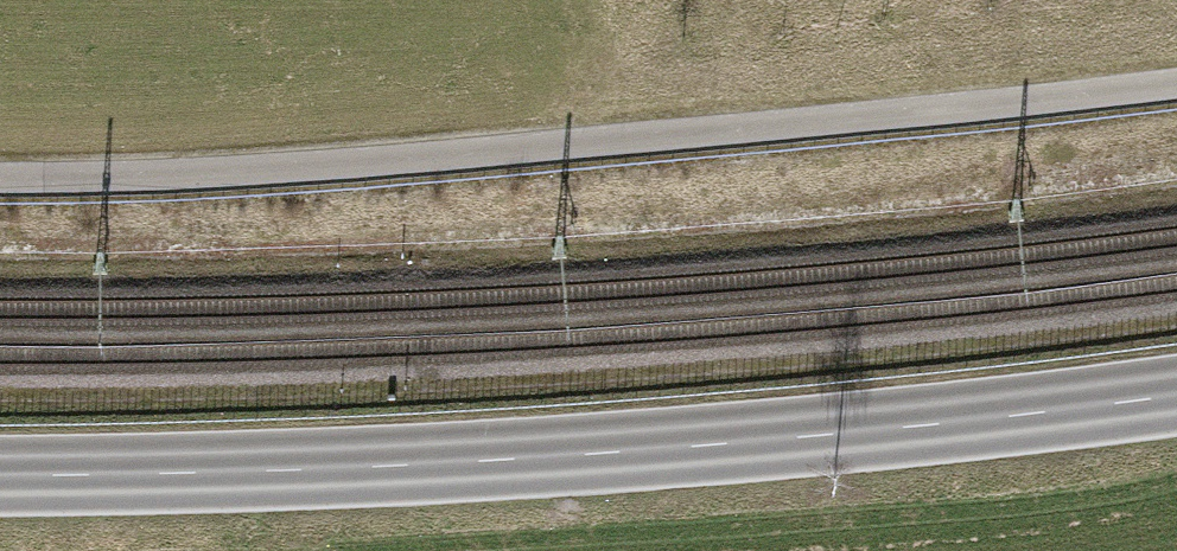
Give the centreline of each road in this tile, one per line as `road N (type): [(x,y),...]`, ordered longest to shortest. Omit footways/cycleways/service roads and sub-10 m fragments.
road 1 (track): [(1176,87),(791,129),(112,179),(0,179)]
road 2 (primary): [(1176,392),(982,420),(537,457),(0,477)]

